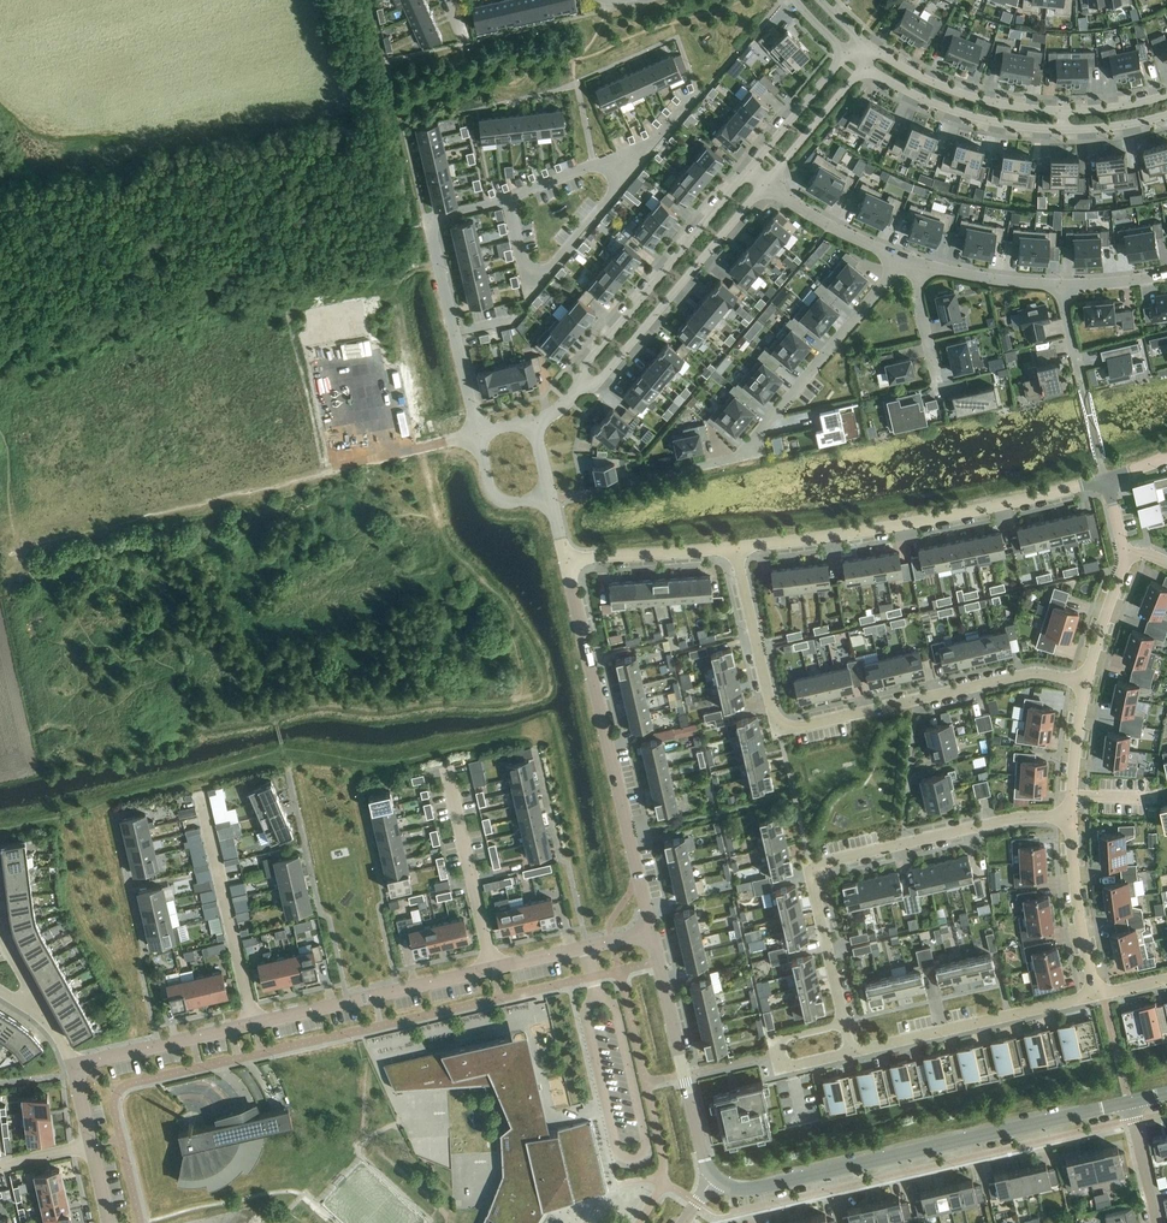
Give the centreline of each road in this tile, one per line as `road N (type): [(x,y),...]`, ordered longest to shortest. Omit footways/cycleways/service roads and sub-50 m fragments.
road 1 (residential): [(1087,684),(1031,674),(786,727),(772,711),(735,549)]
road 2 (track): [(448,441),(30,548)]
road 3 (unclassified): [(712,1180),(741,1191),(1129,1103)]
road 4 (residential): [(844,1024),(814,869),(1009,820),(1071,818)]
road 5 (unclassified): [(651,933),(565,559)]
road 6 (unclassified): [(735,549),(919,522),(1106,481)]
road 7 (residential): [(478,434),(429,219),(508,199)]
road 8 (residential): [(904,259),(740,458),(700,467)]
road 9 (unclassified): [(749,170),(583,370),(580,389)]
road 10 (unclassified): [(580,389),(598,384),(766,185)]
road 11 (unclassified): [(712,1180),(651,933)]
road 12 (residential): [(508,199),(532,281),(555,266),(639,155)]
road 13 (residential): [(851,1053),(1094,996)]
road 14 (unclassified): [(253,1025),(492,969)]
road 15 (residential): [(253,1025),(200,795)]
road 16 (unclassified): [(864,67),(959,113),(1063,129)]
road 17 (unclassified): [(1063,111),(956,93),(867,45)]
road 18 (residential): [(492,969),(447,771)]
road 19 (unclassified): [(75,1067),(253,1025)]
road 20 (residential): [(1094,996),(1071,818)]
road 21 (unclassified): [(565,559),(735,549)]
road 22 (unclassified): [(492,969),(651,933)]
road 23 (residential): [(904,259),(818,221),(766,185)]
road 24 (unclassified): [(766,185),(864,67)]
road 25 (unclassified): [(848,53),(749,170)]
road 26 (residential): [(508,199),(639,155)]
road 27 (residential): [(1060,286),(924,265)]
road 28 (residential): [(1071,818),(1087,684)]
road 29 (residential): [(1087,684),(1126,557)]
road 30 (residential): [(1156,1222),(1129,1103)]
road 31 (residential): [(551,500),(498,500),(478,434)]

